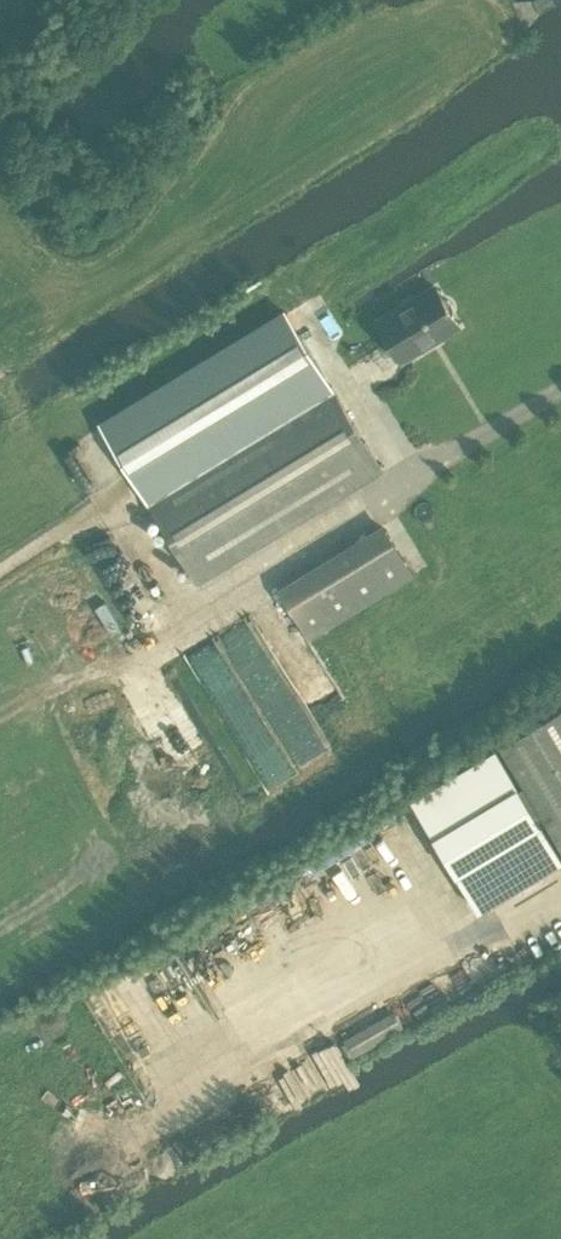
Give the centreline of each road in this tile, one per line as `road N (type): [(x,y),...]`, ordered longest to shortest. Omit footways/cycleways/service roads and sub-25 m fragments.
road 1 (track): [(373,500),(187,611),(114,494),(0,570)]

